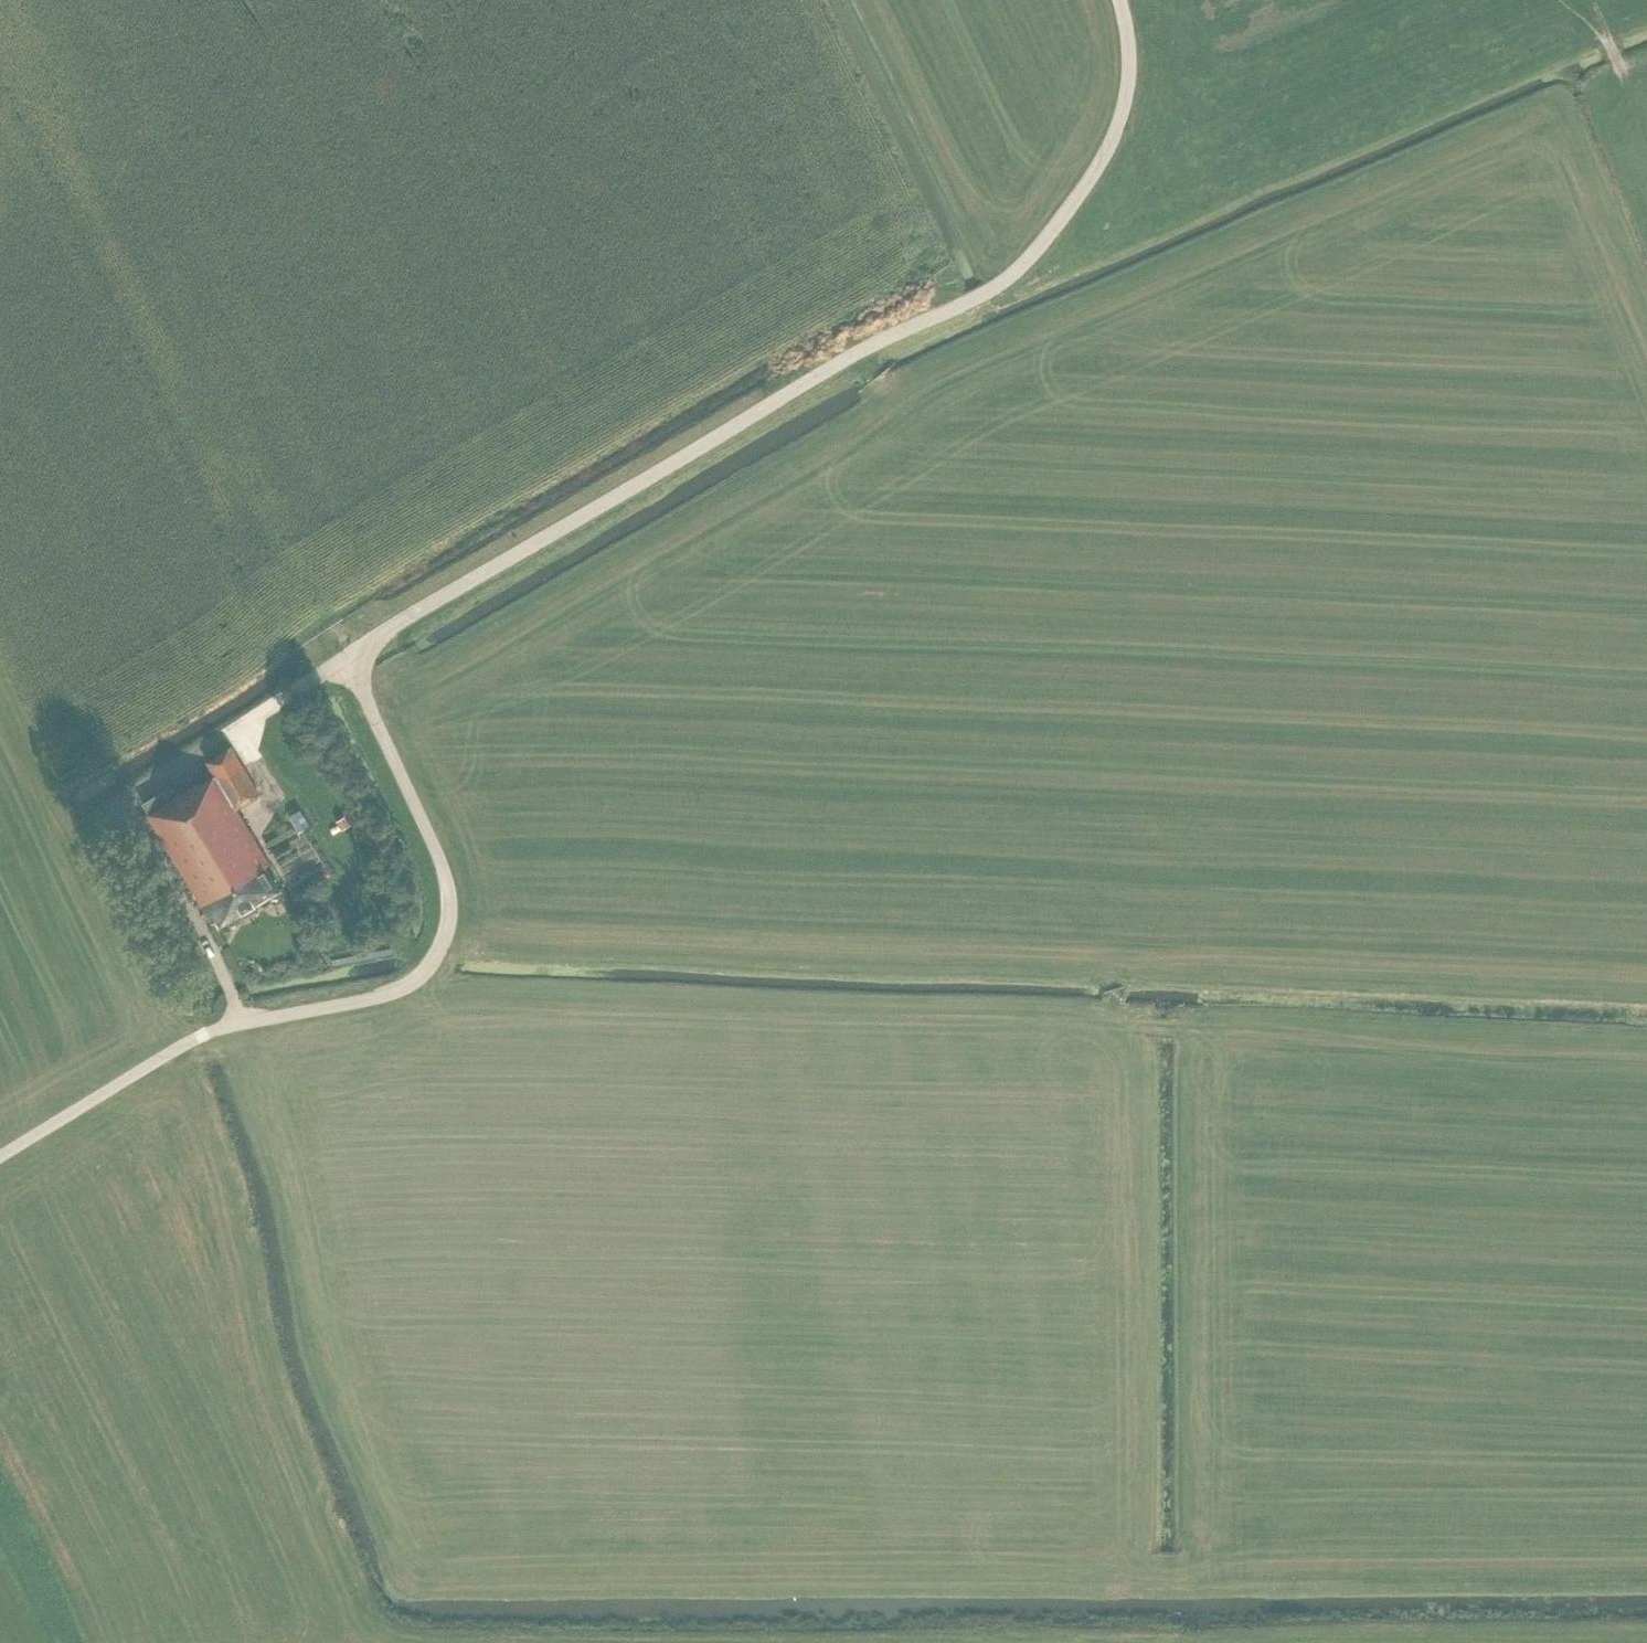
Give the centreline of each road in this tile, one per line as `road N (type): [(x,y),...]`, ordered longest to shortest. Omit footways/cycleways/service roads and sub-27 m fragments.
road 1 (unclassified): [(0,1158),(203,1037),(373,1000),(422,976),(446,940),(449,888),(348,660),(833,369),(1012,276),(1089,185),(1120,123),(1130,62),(1120,0)]

